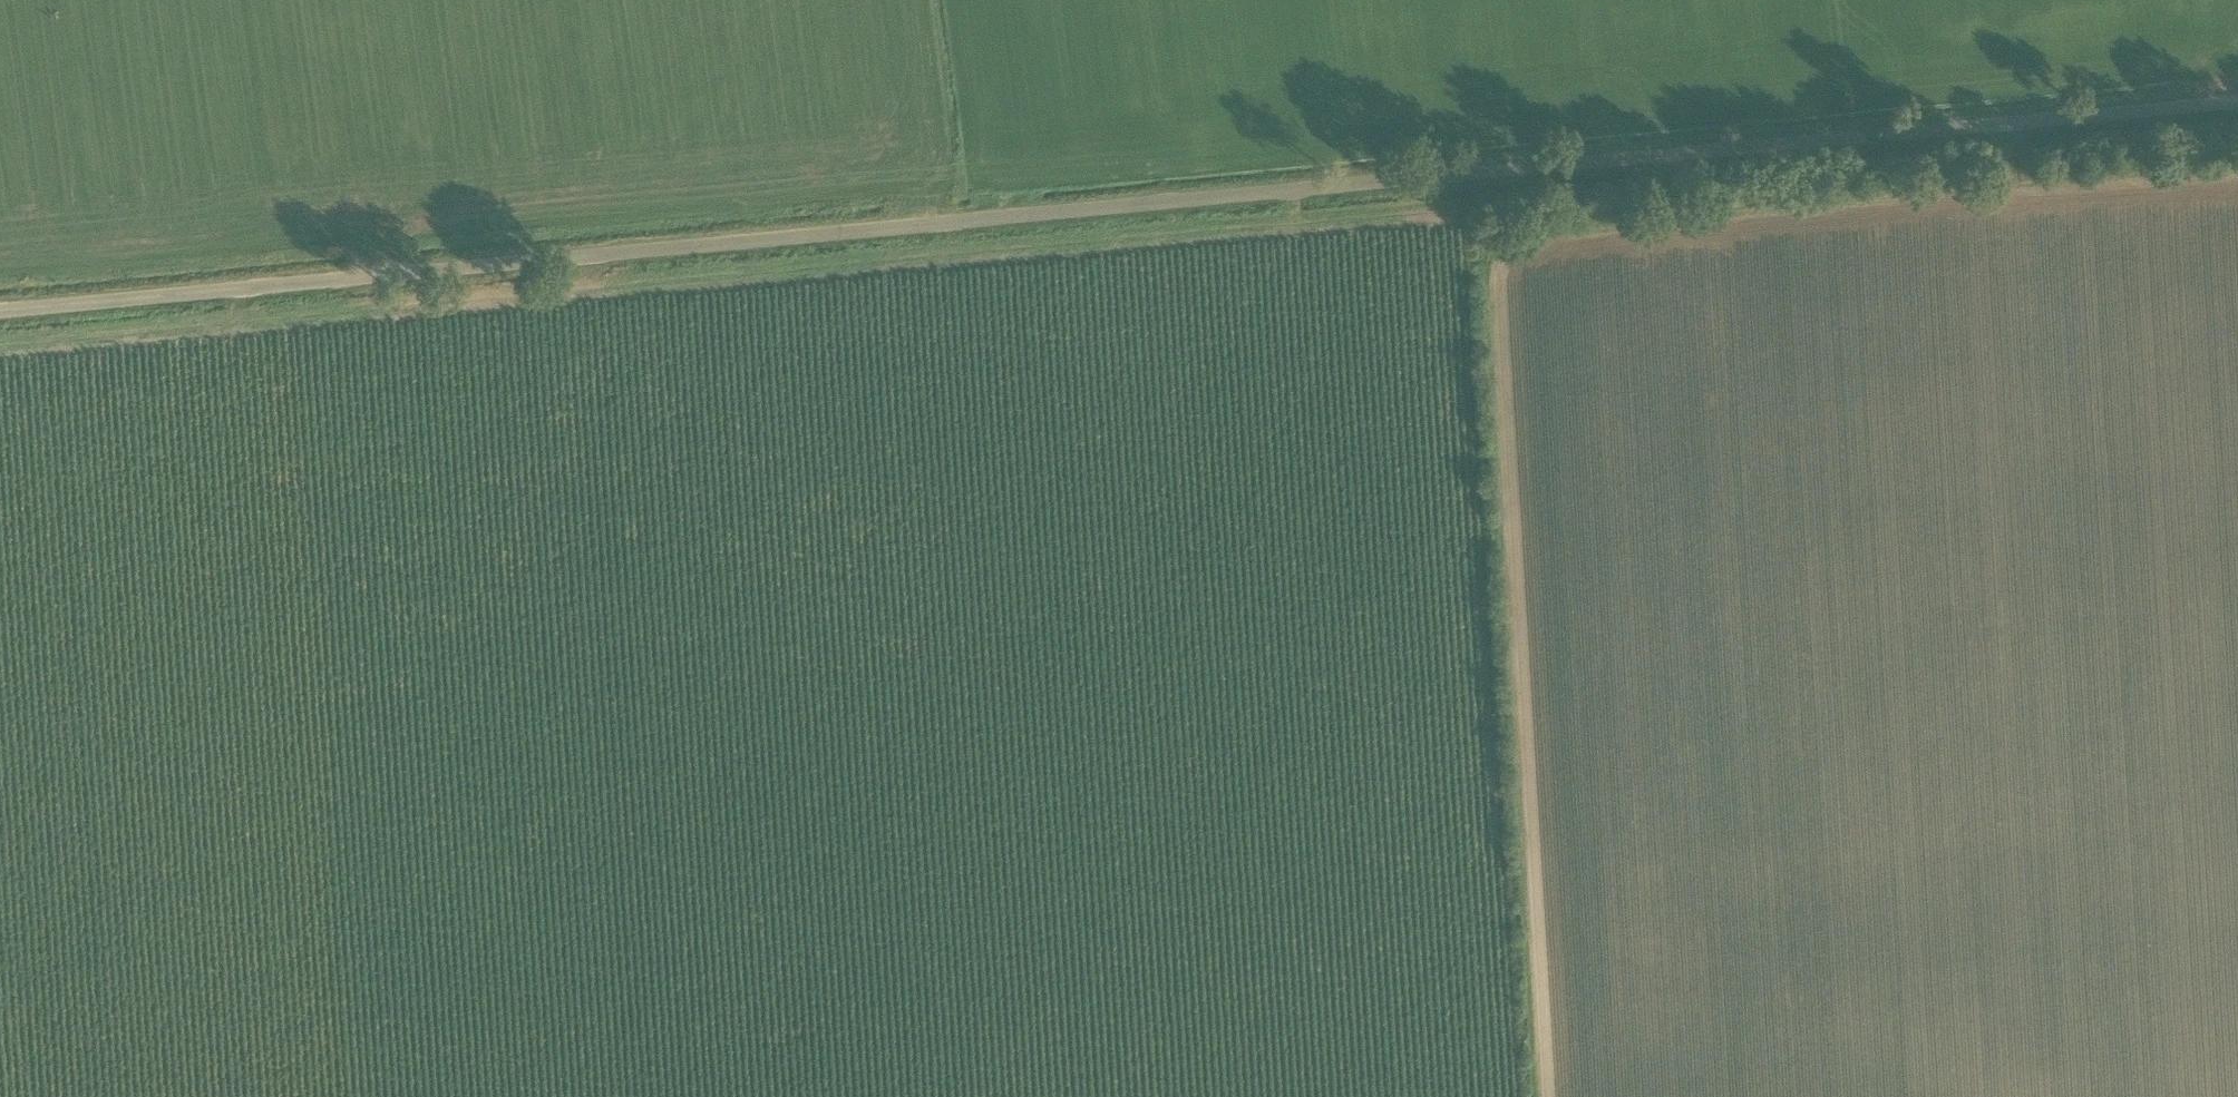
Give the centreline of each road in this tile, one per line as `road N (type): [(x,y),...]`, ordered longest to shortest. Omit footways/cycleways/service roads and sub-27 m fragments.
road 1 (unclassified): [(0,311),(2237,107)]
road 2 (track): [(1670,161),(1670,223),(1651,235),(1504,250),(1497,266),(1548,1096)]

